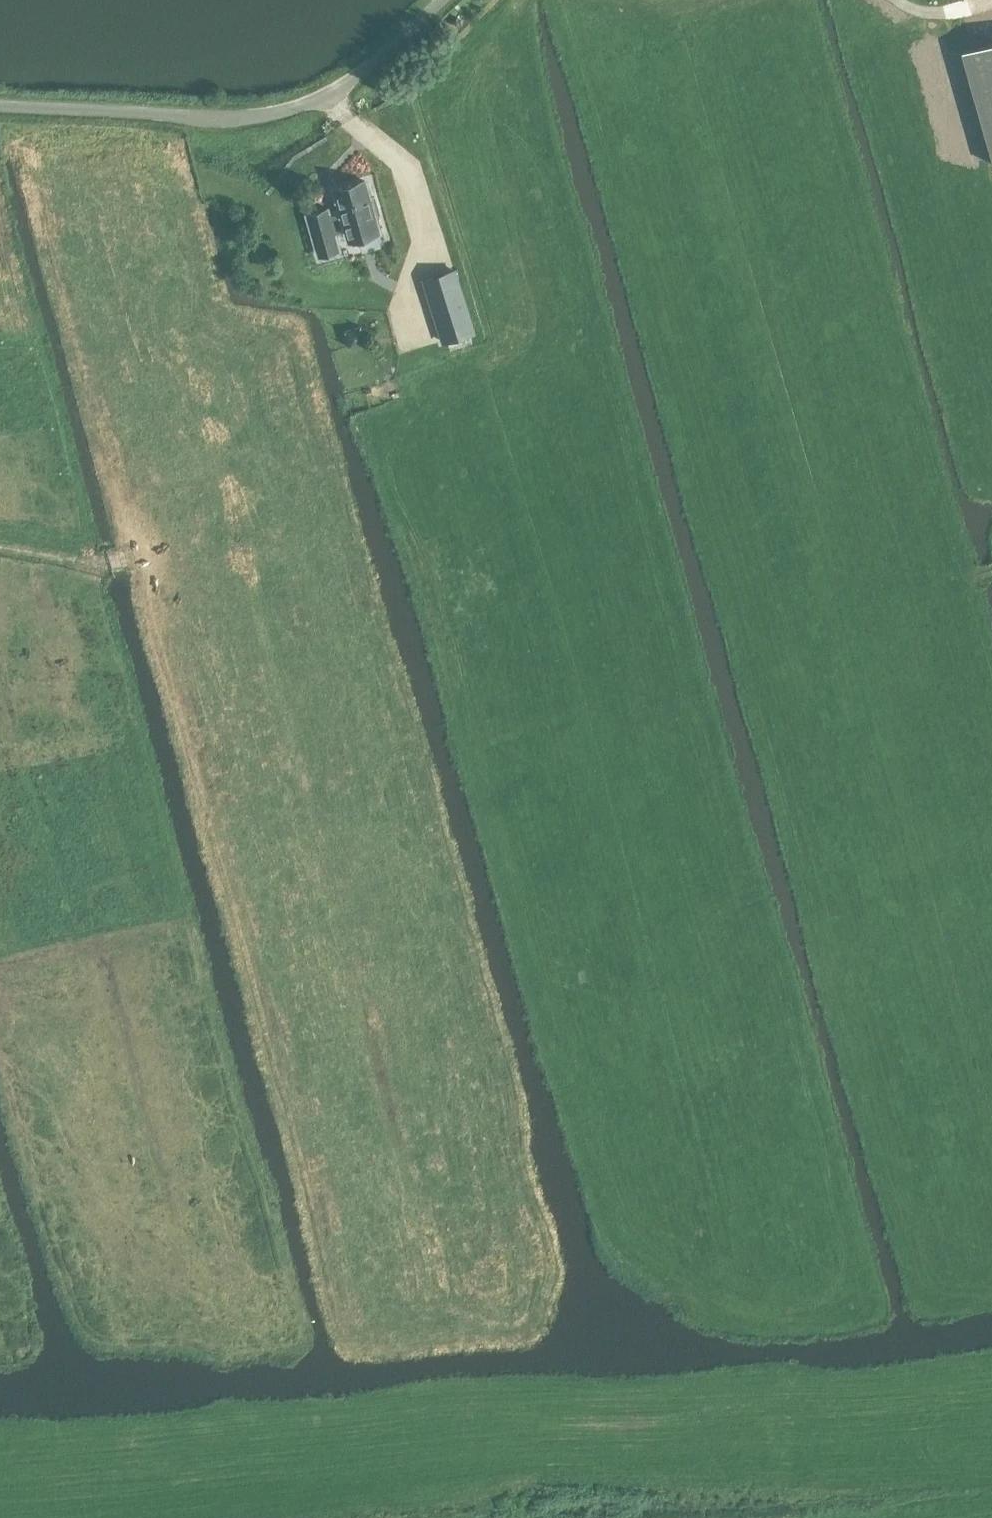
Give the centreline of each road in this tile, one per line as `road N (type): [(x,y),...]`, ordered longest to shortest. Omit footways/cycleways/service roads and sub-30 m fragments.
road 1 (unclassified): [(440,0),(353,80),(277,113),(0,110)]

